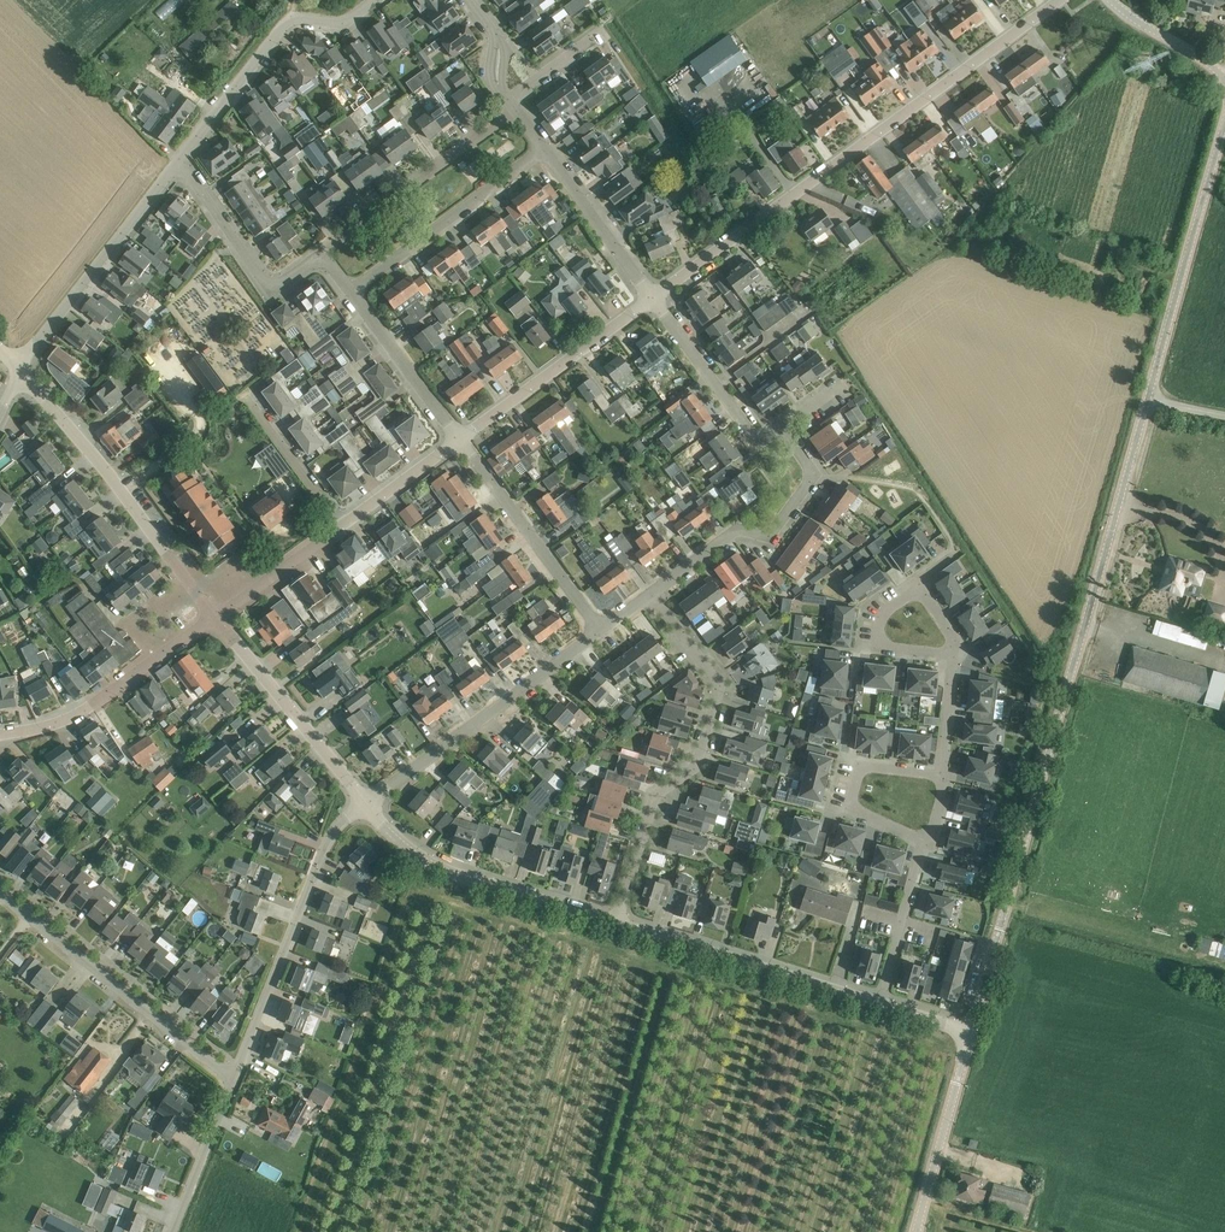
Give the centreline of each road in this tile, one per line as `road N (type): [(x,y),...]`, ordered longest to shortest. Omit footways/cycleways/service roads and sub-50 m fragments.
road 1 (unclassified): [(971,1032),(1148,401)]
road 2 (unclassified): [(651,296),(1060,0)]
road 3 (residential): [(615,922),(650,812),(704,752),(717,677),(652,591)]
road 4 (unclassified): [(229,1080),(330,835),(367,802)]
road 5 (tertiary): [(216,617),(124,491),(19,373)]
road 6 (residential): [(229,1080),(0,897)]
road 7 (residential): [(367,802),(600,630)]
road 8 (unclassified): [(1148,401),(1224,122)]
road 9 (tertiary): [(615,922),(432,863),(367,802)]
road 10 (tertiary): [(880,1002),(615,922)]
road 11 (residential): [(652,591),(739,529),(769,537),(815,475),(782,426)]
road 12 (unclassified): [(176,158),(296,15),(338,24),(375,0)]
road 13 (unclassified): [(19,373),(176,158)]
road 14 (unclassified): [(2,735),(84,709),(216,617)]
road 15 (residential): [(349,293),(543,149)]
road 16 (unclassified): [(457,438),(651,296)]
road 17 (residential): [(515,112),(321,254)]
road 18 (residential): [(600,630),(457,438)]
road 19 (tertiary): [(367,802),(216,617)]
road 20 (residential): [(321,254),(281,283),(267,283),(176,158)]
road 21 (residential): [(941,775),(860,767),(850,812),(928,841)]
road 22 (tertiary): [(916,1231),(971,1032)]
road 23 (residential): [(651,296),(757,439),(782,426)]
road 24 (residential): [(265,373),(246,394),(341,521)]
road 25 (residential): [(543,149),(651,296)]
road 26 (residential): [(457,438),(349,293)]
road 27 (residential): [(880,1002),(928,841)]
road 28 (unclassified): [(170,1231),(229,1080)]
road 29 (residential): [(954,657),(959,642),(919,590),(880,619),(877,647)]
road 30 (unclassified): [(216,617),(341,521)]
road 31 (unclassified): [(341,521),(457,438)]
road 32 (unclassified): [(1223,77),(1112,0)]
road 33 (residential): [(506,102),(603,29)]

